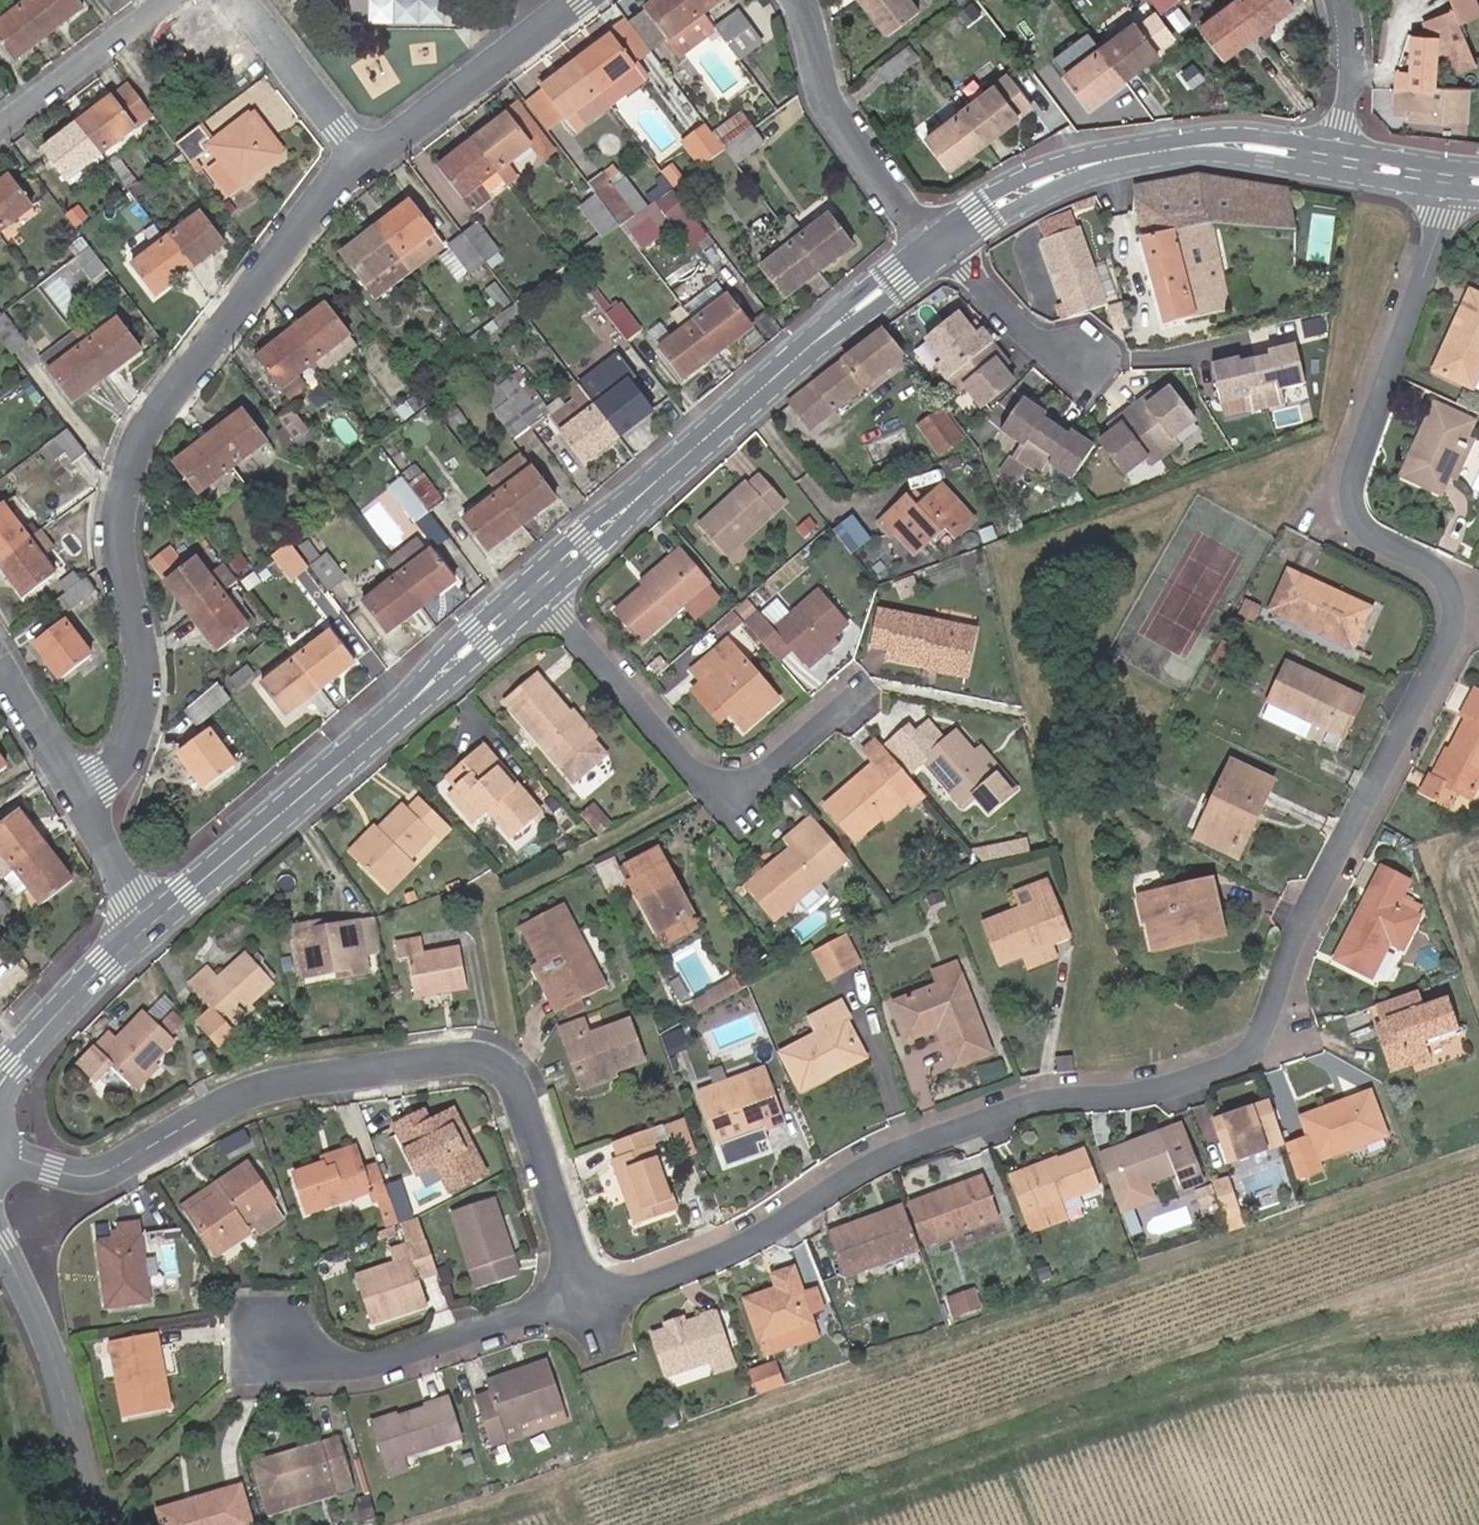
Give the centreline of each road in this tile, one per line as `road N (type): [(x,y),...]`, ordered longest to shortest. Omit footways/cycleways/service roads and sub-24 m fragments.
road 1 (residential): [(587,1298),(746,1250),(893,1145),(1045,1098),(1199,1078),(1242,1060),(1264,1035),(1451,637),(1452,593),(1437,560),(1370,533),(1351,502),(1353,461),(1453,179)]
road 2 (residential): [(4,1153),(92,1177),(271,1082),(499,1067),(587,1298)]
road 3 (residential): [(76,803),(140,720),(144,673),(117,543),(125,479),(148,424),(339,175),(363,161)]
road 4 (tertiary): [(534,590),(804,352),(939,246)]
road 5 (tertiary): [(148,927),(534,590)]
road 6 (residential): [(534,590),(719,805),(859,700)]
road 7 (tertiary): [(939,246),(1025,188),(1103,162),(1208,145),(1337,160)]
road 8 (residential): [(587,1298),(348,1366),(275,1349)]
road 9 (tertiary): [(0,1244),(43,1319),(99,1524)]
road 10 (residential): [(799,0),(832,113),(919,231),(939,246)]
road 11 (residential): [(363,161),(576,0)]
road 12 (tertiary): [(0,1080),(148,927)]
road 13 (residential): [(172,0),(0,125)]
road 14 (residential): [(237,0),(363,161)]
road 15 (residential): [(939,246),(1029,340),(1086,357)]
road 16 (residential): [(1337,160),(1349,75),(1340,0)]
road 17 (residential): [(0,672),(76,803)]
road 18 (residential): [(76,803),(148,927)]

